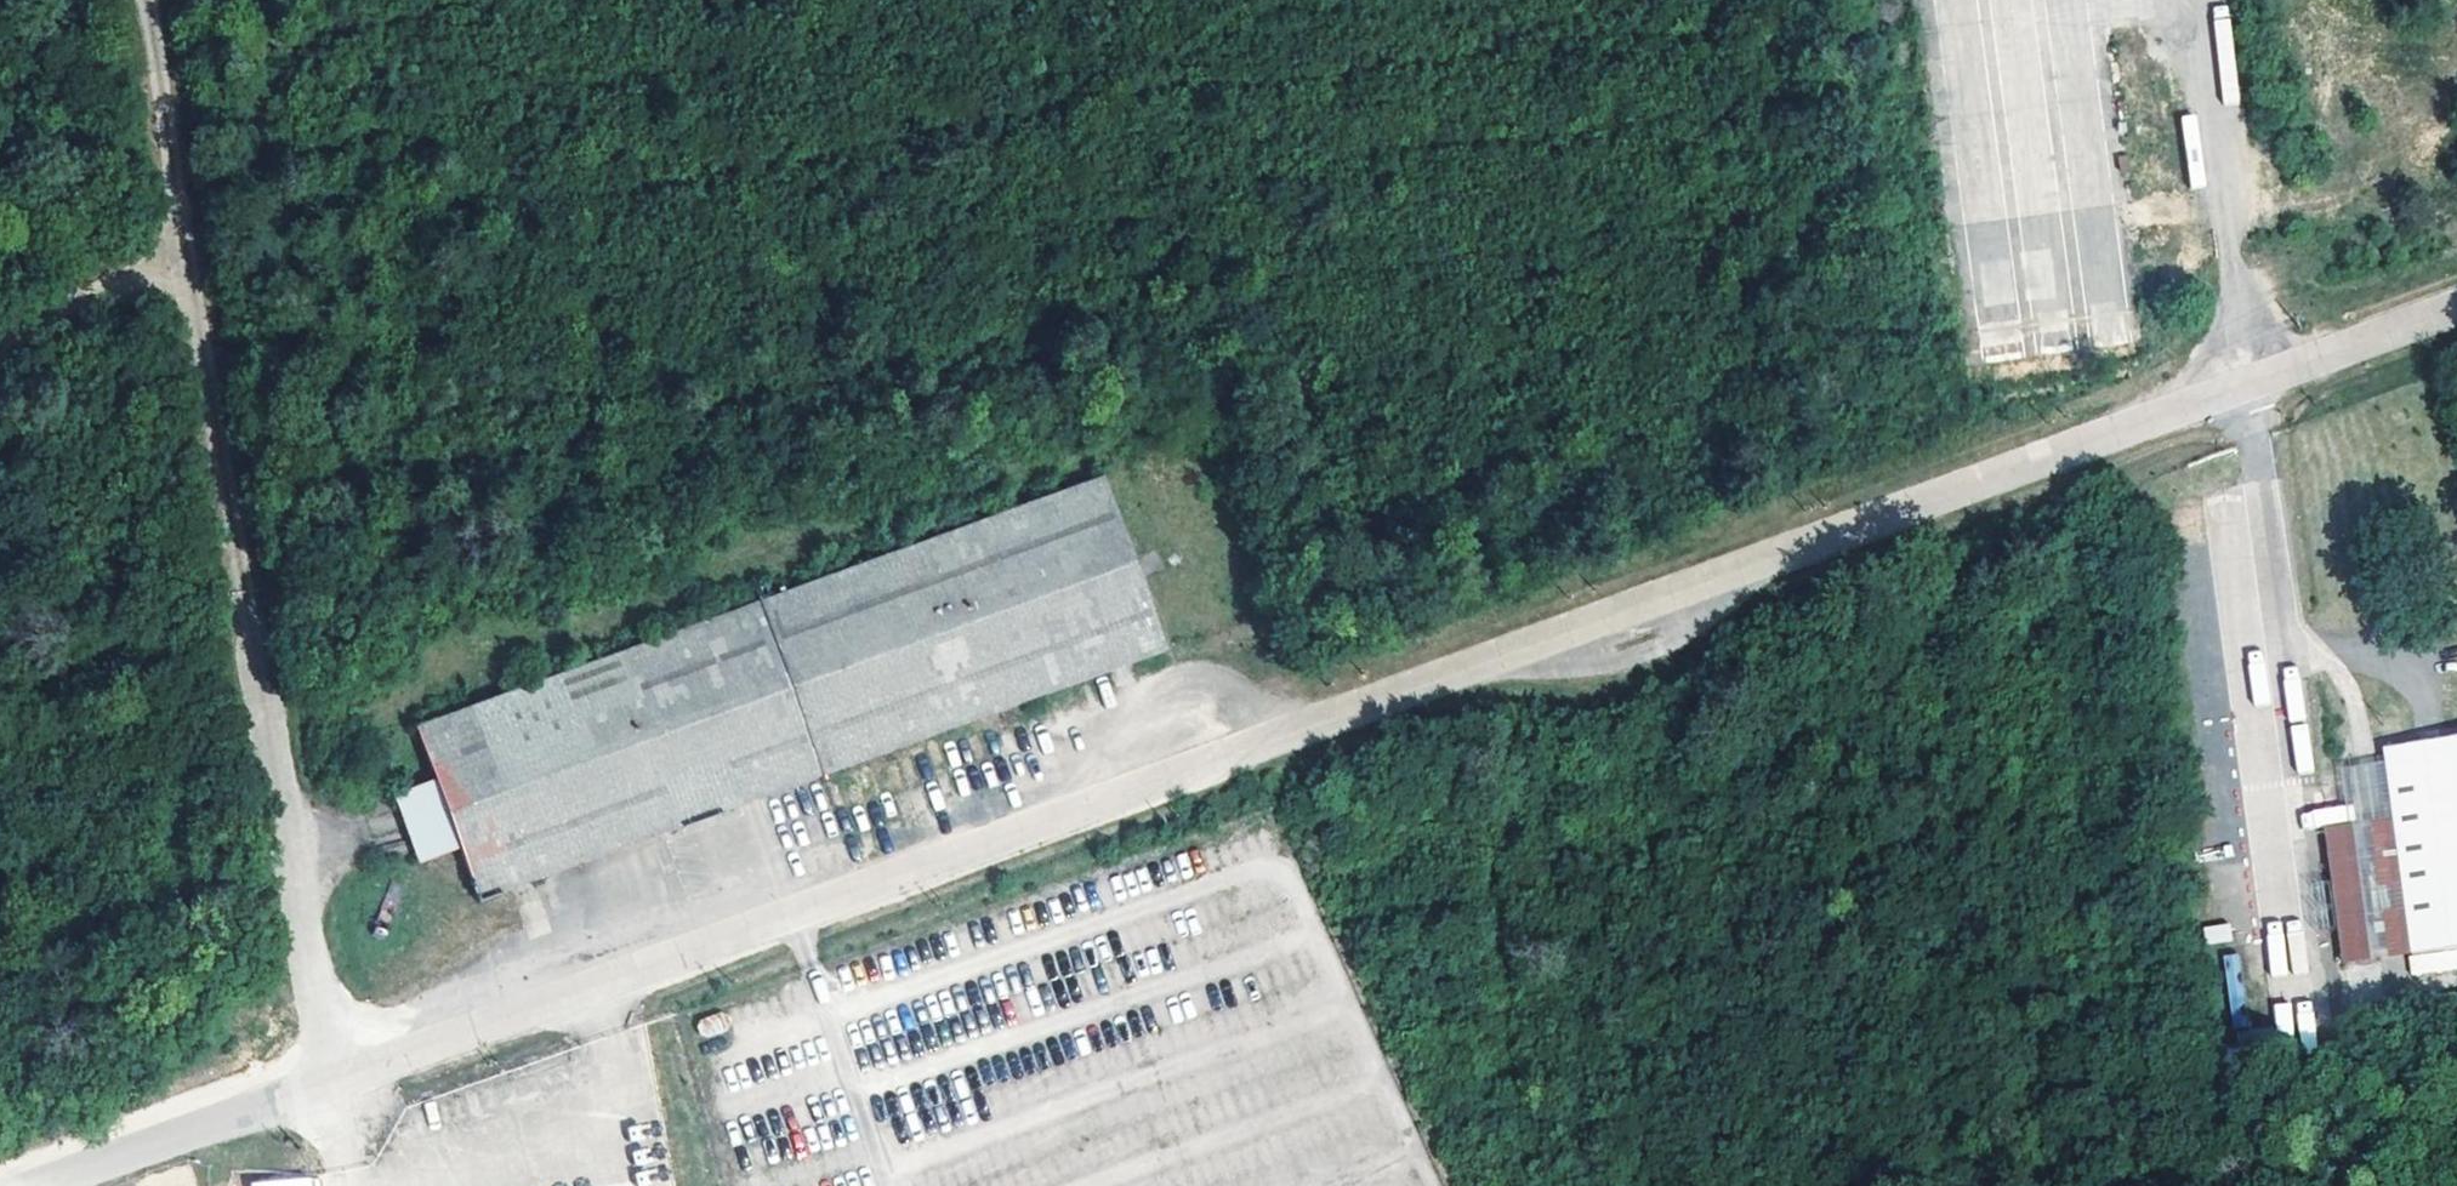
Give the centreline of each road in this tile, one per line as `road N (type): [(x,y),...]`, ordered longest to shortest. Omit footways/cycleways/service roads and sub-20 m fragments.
road 1 (unclassified): [(24,1185),(2456,307)]

